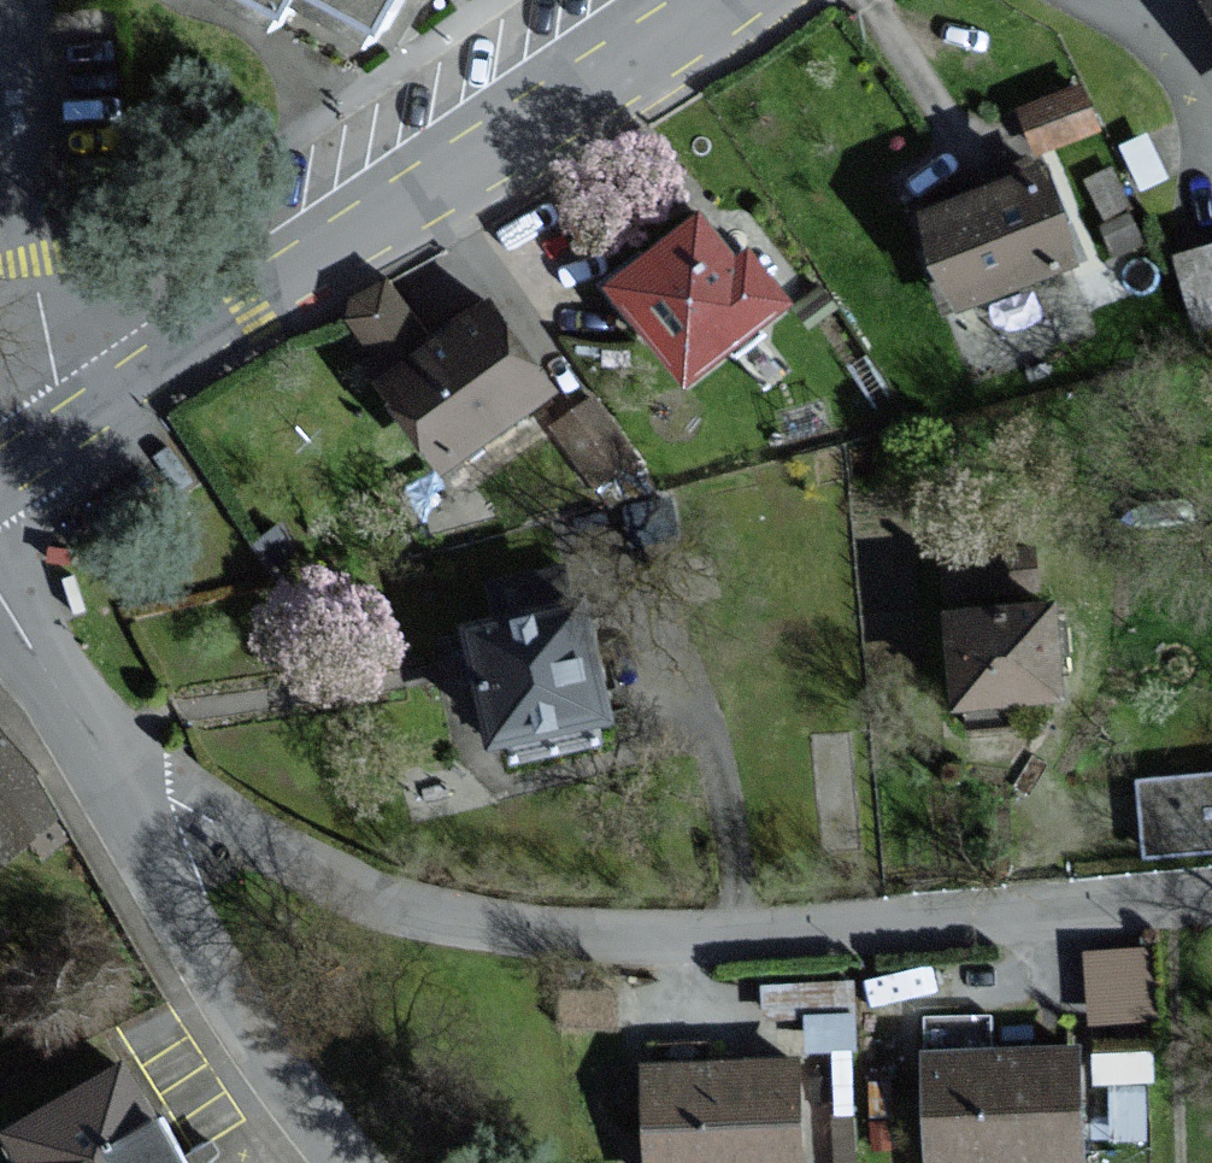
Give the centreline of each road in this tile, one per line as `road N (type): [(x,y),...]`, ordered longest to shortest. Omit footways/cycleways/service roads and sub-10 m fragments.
road 1 (residential): [(1211,892),(699,942),(557,943),(432,918),(174,805),(125,823)]
road 2 (tertiary): [(75,429),(703,0)]
road 3 (residential): [(125,823),(208,983),(331,1162)]
road 4 (residential): [(75,429),(26,264),(0,97)]
road 5 (residential): [(0,604),(125,823)]

